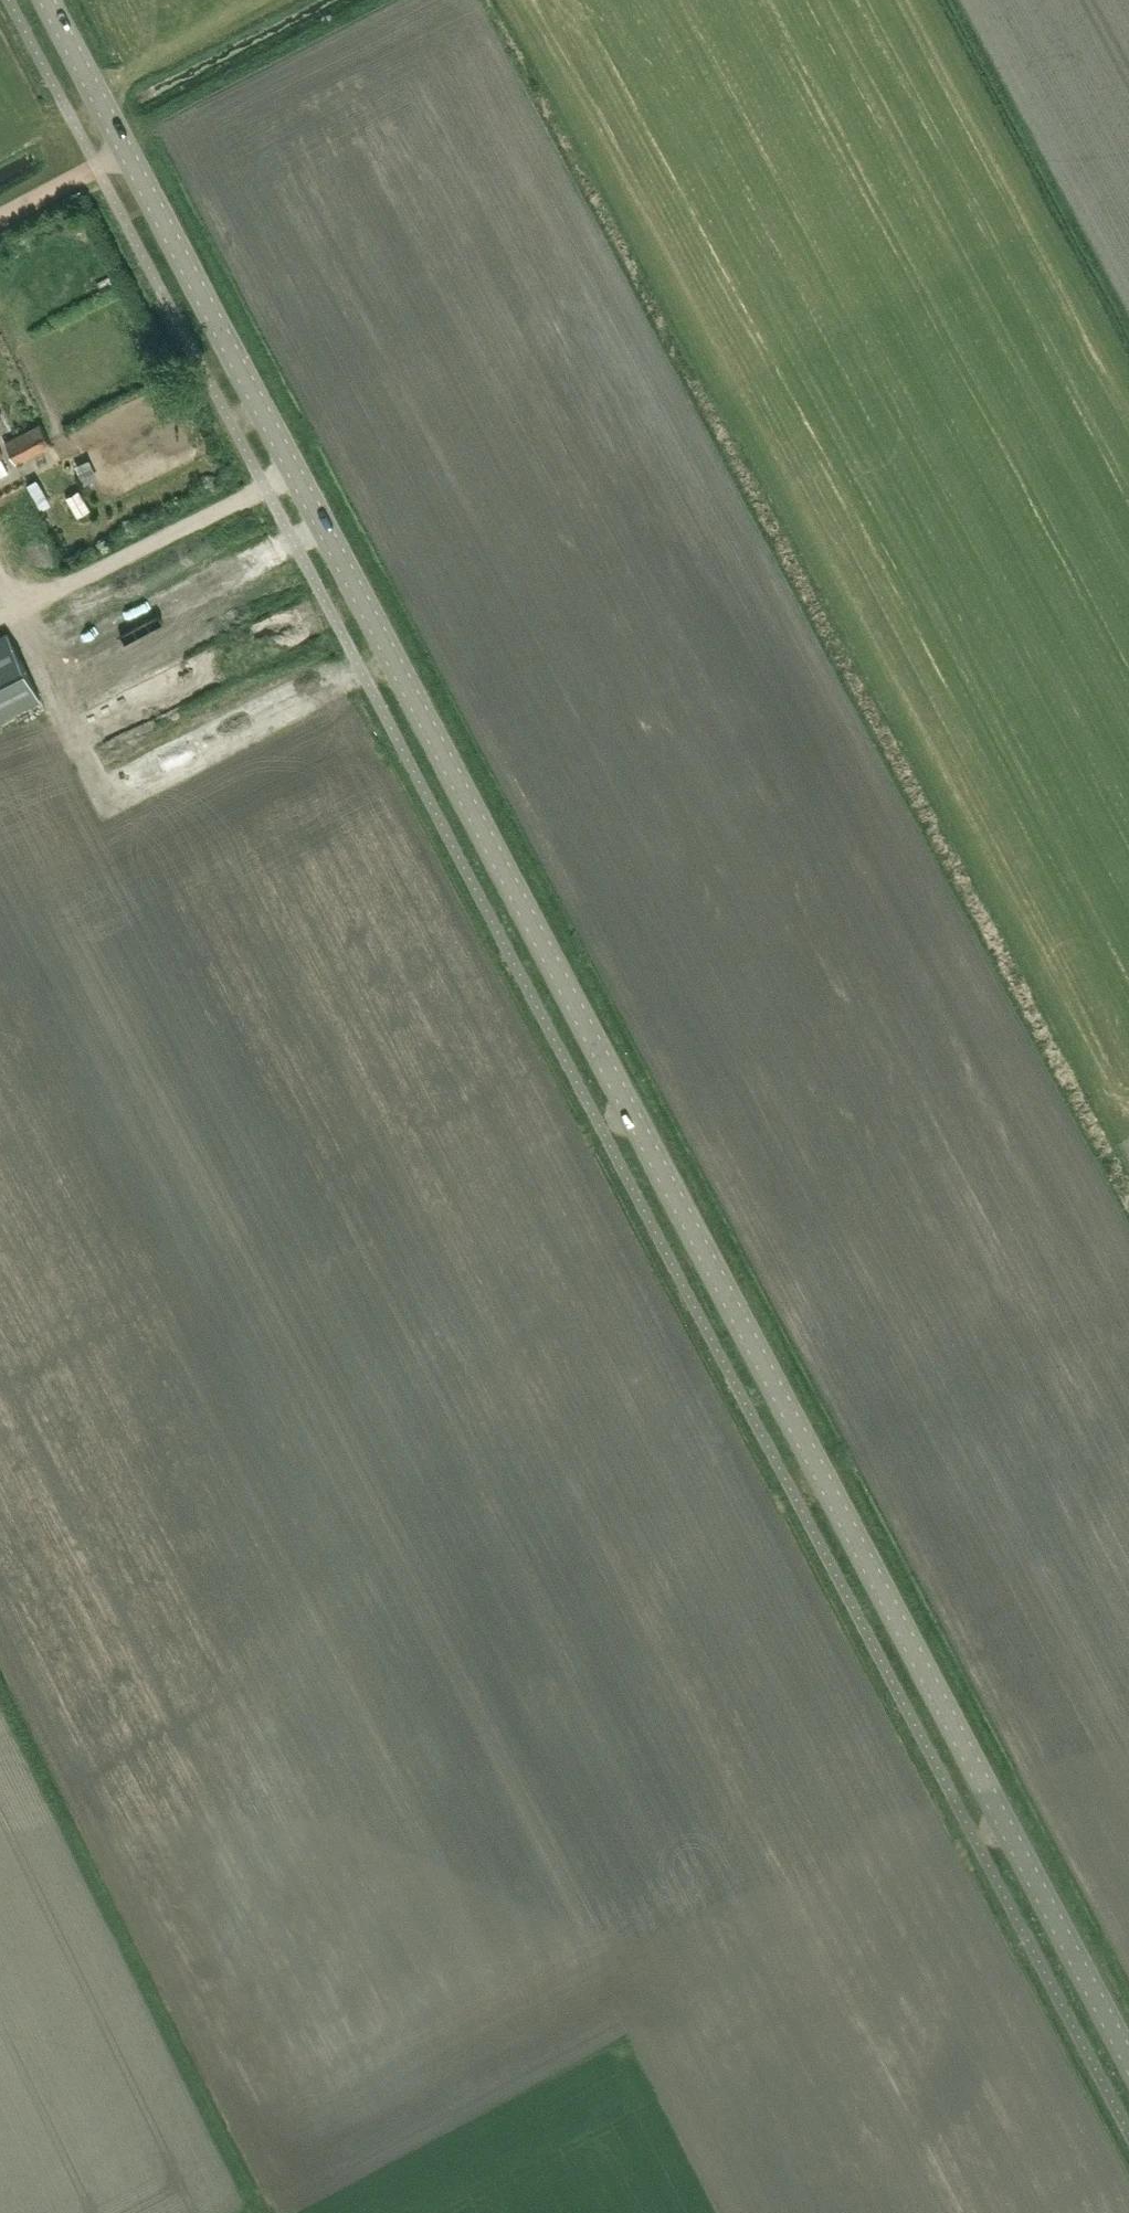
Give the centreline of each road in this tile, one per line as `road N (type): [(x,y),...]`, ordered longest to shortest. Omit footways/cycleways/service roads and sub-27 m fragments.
road 1 (tertiary): [(1128,2068),(47,0)]

